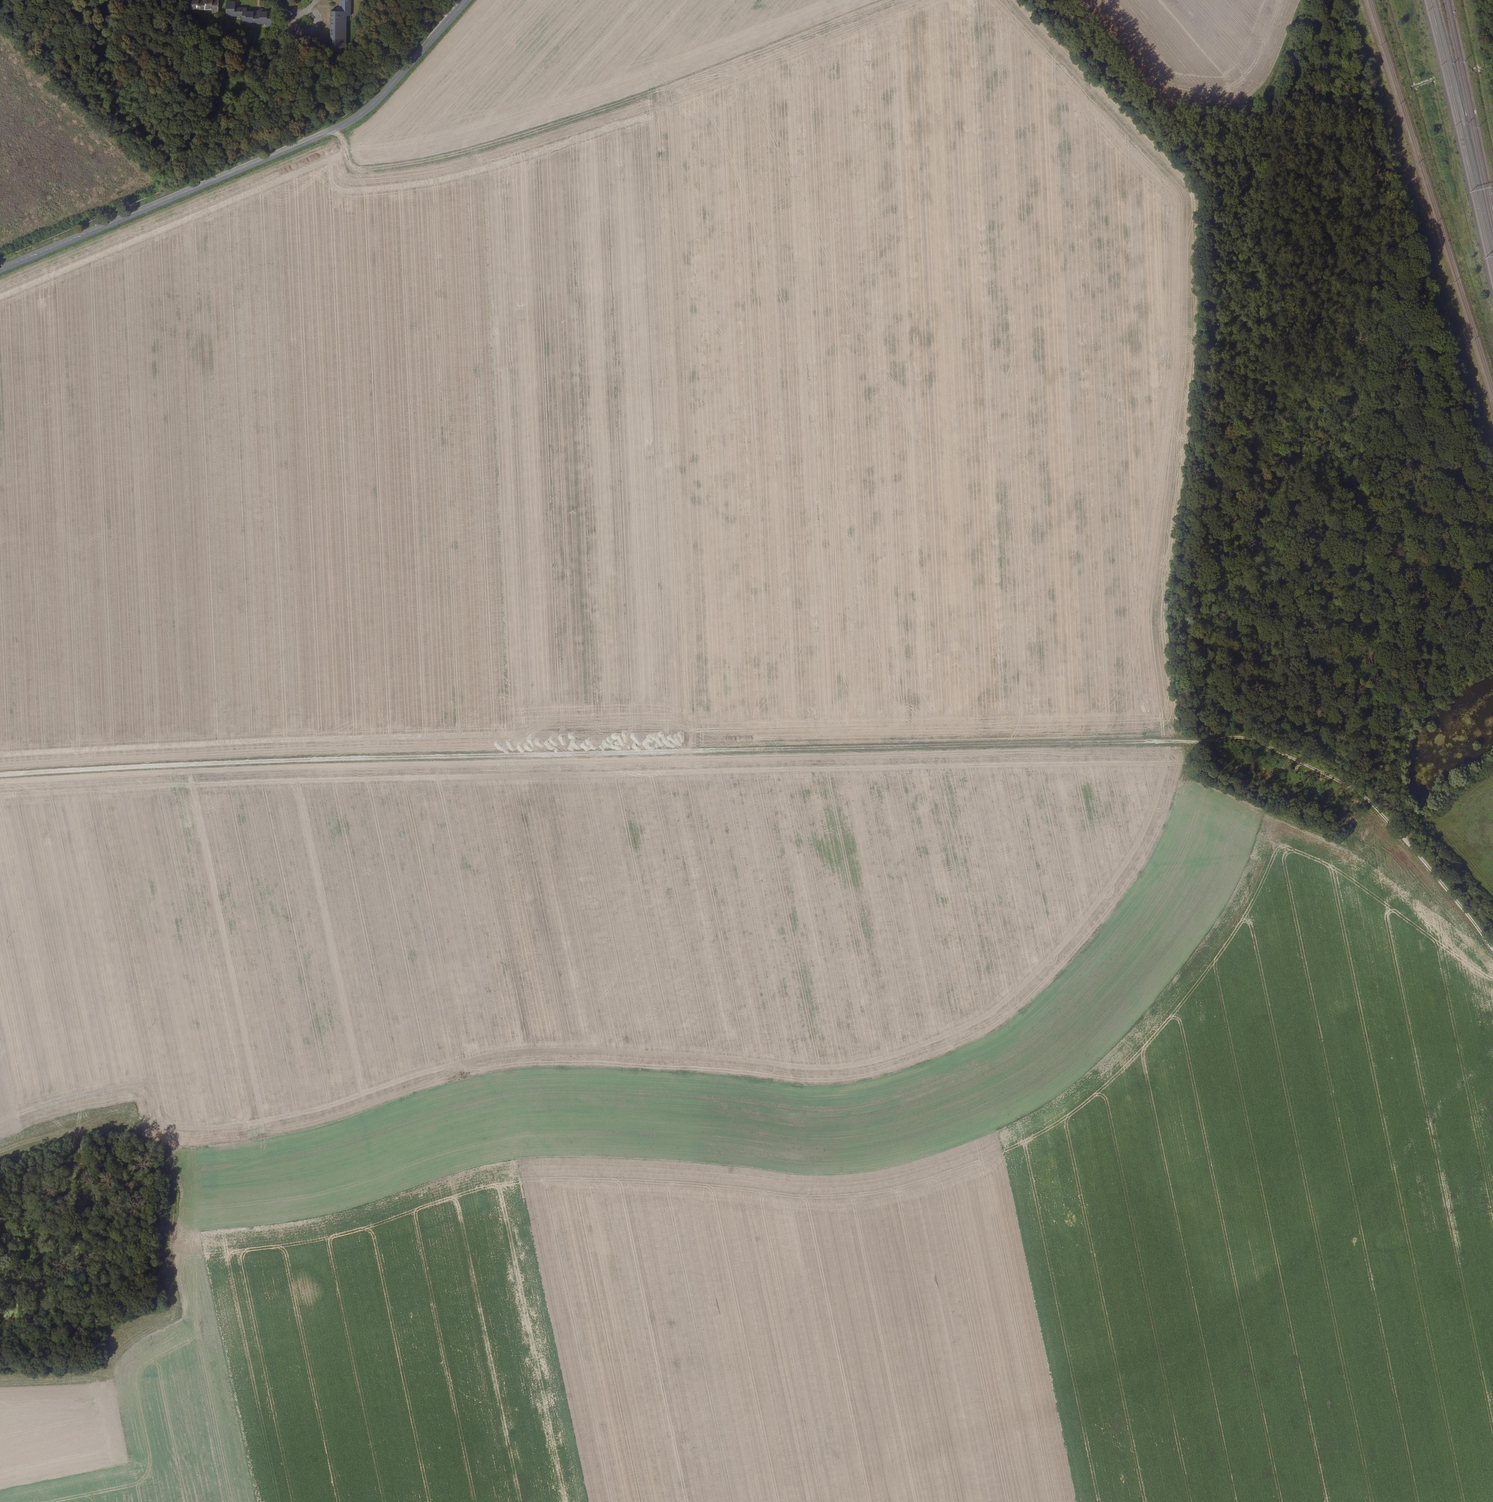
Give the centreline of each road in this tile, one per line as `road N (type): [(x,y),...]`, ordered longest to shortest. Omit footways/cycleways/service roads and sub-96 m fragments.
road 1 (track): [(1492,950),(1373,805),(1242,740),(341,759),(0,777)]
road 2 (tertiary): [(466,0),(383,94),(339,128),(0,269)]

